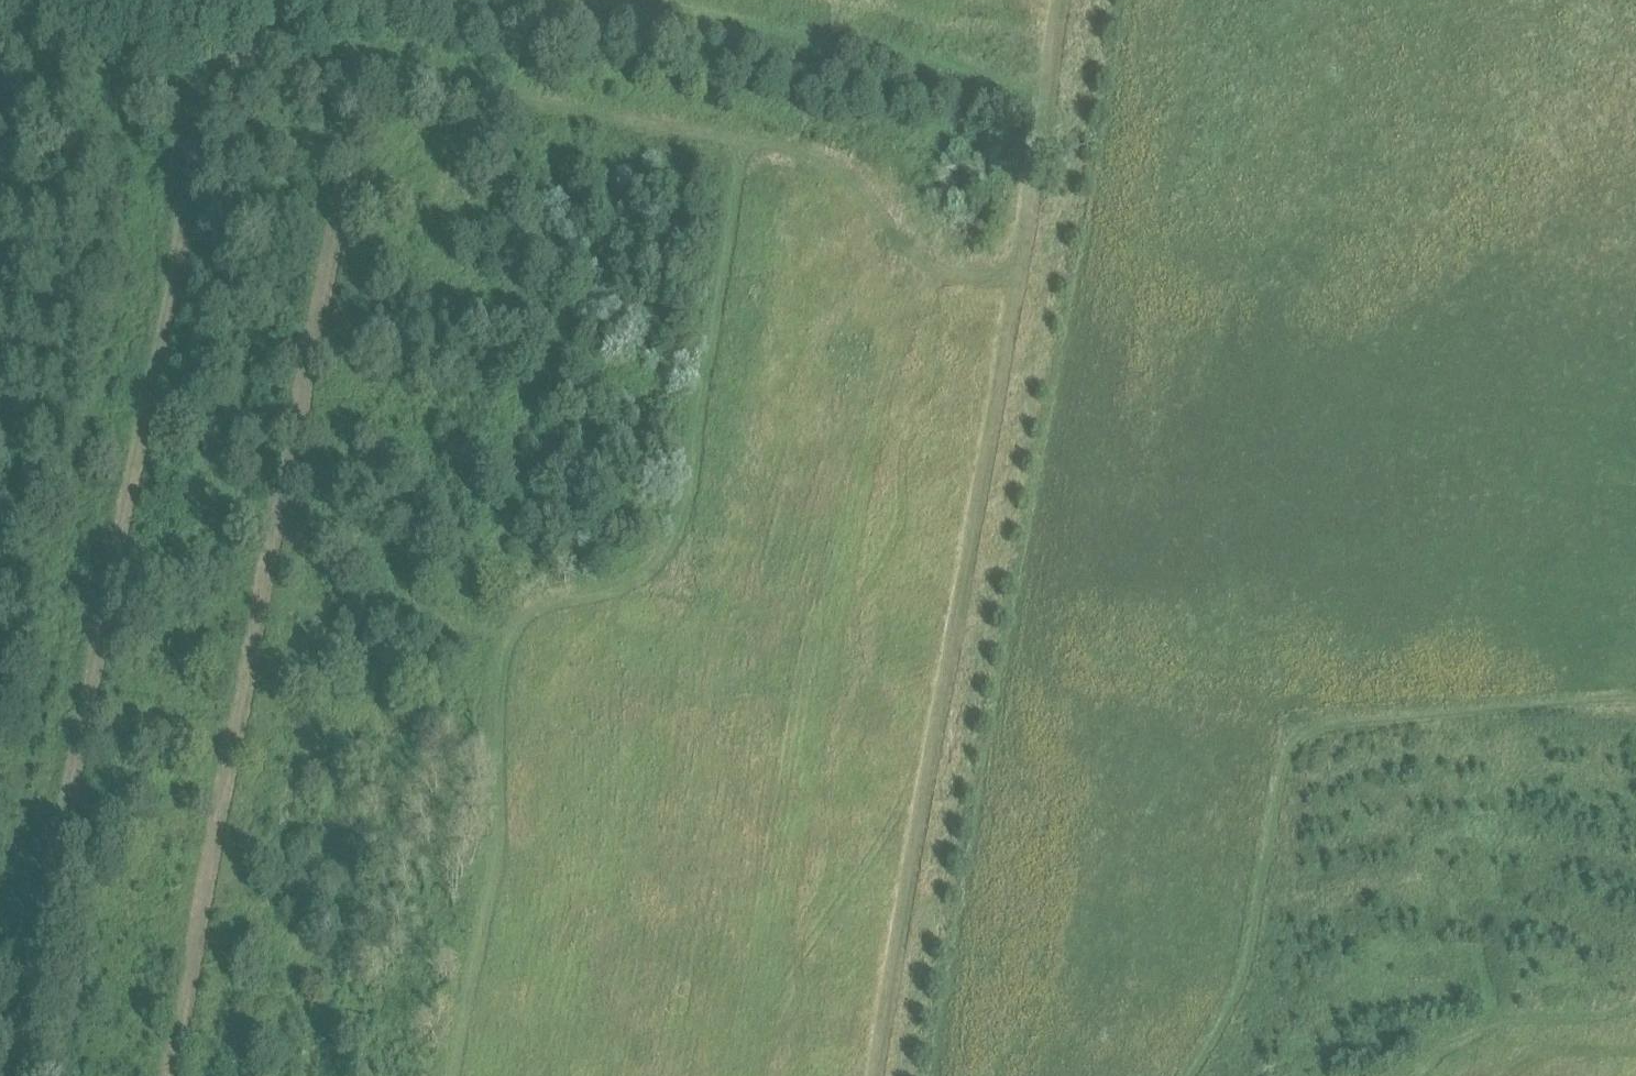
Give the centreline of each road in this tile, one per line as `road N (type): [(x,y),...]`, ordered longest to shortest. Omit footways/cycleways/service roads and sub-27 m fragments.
road 1 (track): [(303,0),(290,27),(226,62),(17,1075)]
road 2 (track): [(882,1075),(1070,0)]
road 3 (track): [(290,27),(310,59),(340,71),(787,161),(894,242),(939,266),(1021,280)]
road 4 (track): [(0,23),(226,62)]

